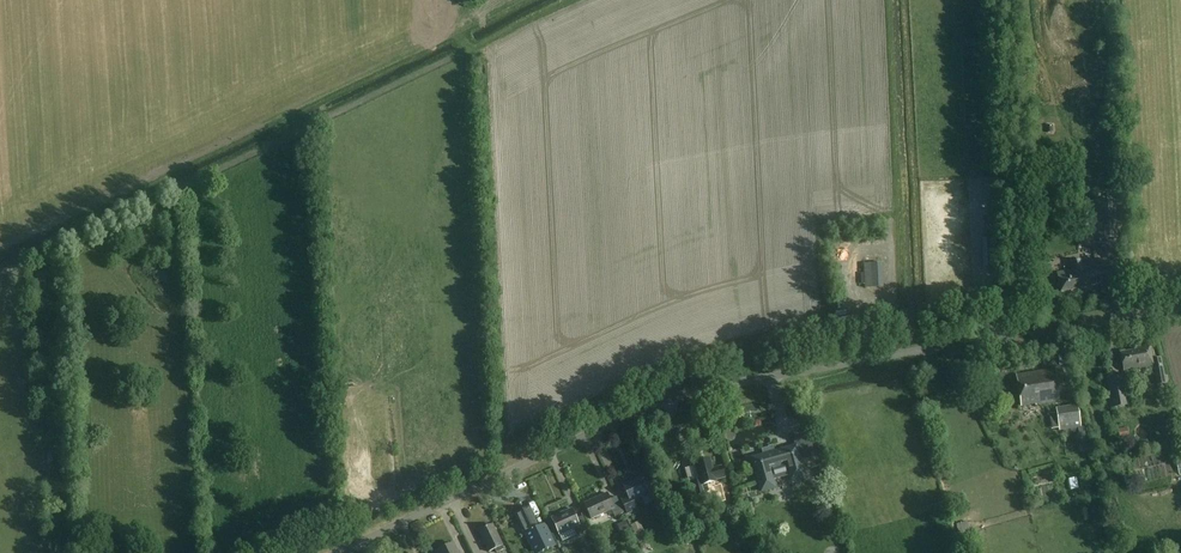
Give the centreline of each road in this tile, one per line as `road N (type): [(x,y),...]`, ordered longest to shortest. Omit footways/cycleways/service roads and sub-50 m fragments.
road 1 (unclassified): [(337,552),(678,395),(1180,305)]

